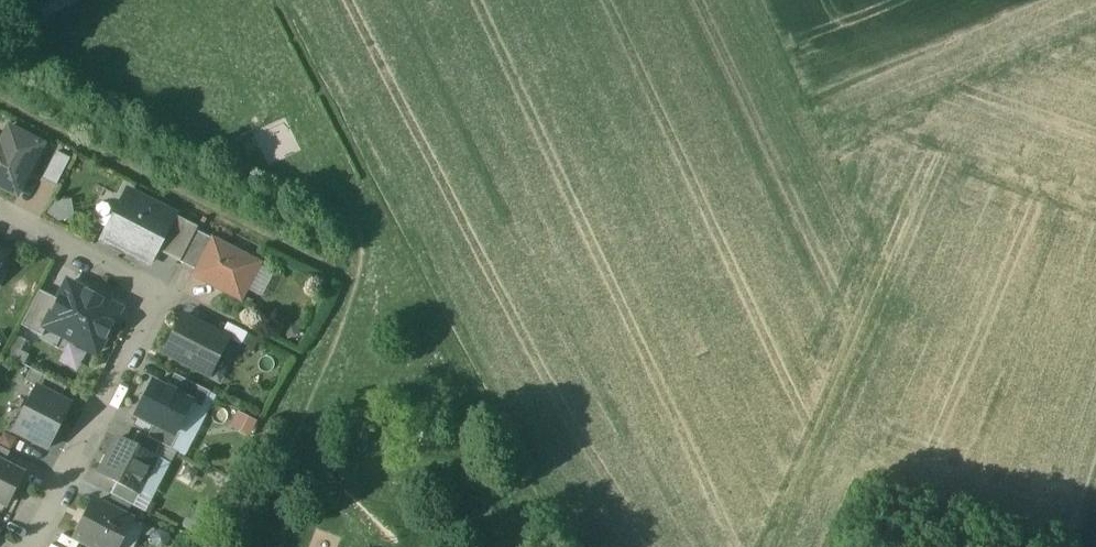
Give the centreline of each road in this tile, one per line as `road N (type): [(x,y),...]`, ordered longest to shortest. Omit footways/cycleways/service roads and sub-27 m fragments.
road 1 (track): [(839,546),(915,334),(754,0)]
road 2 (residential): [(0,213),(131,277),(151,297),(151,322),(31,546)]

